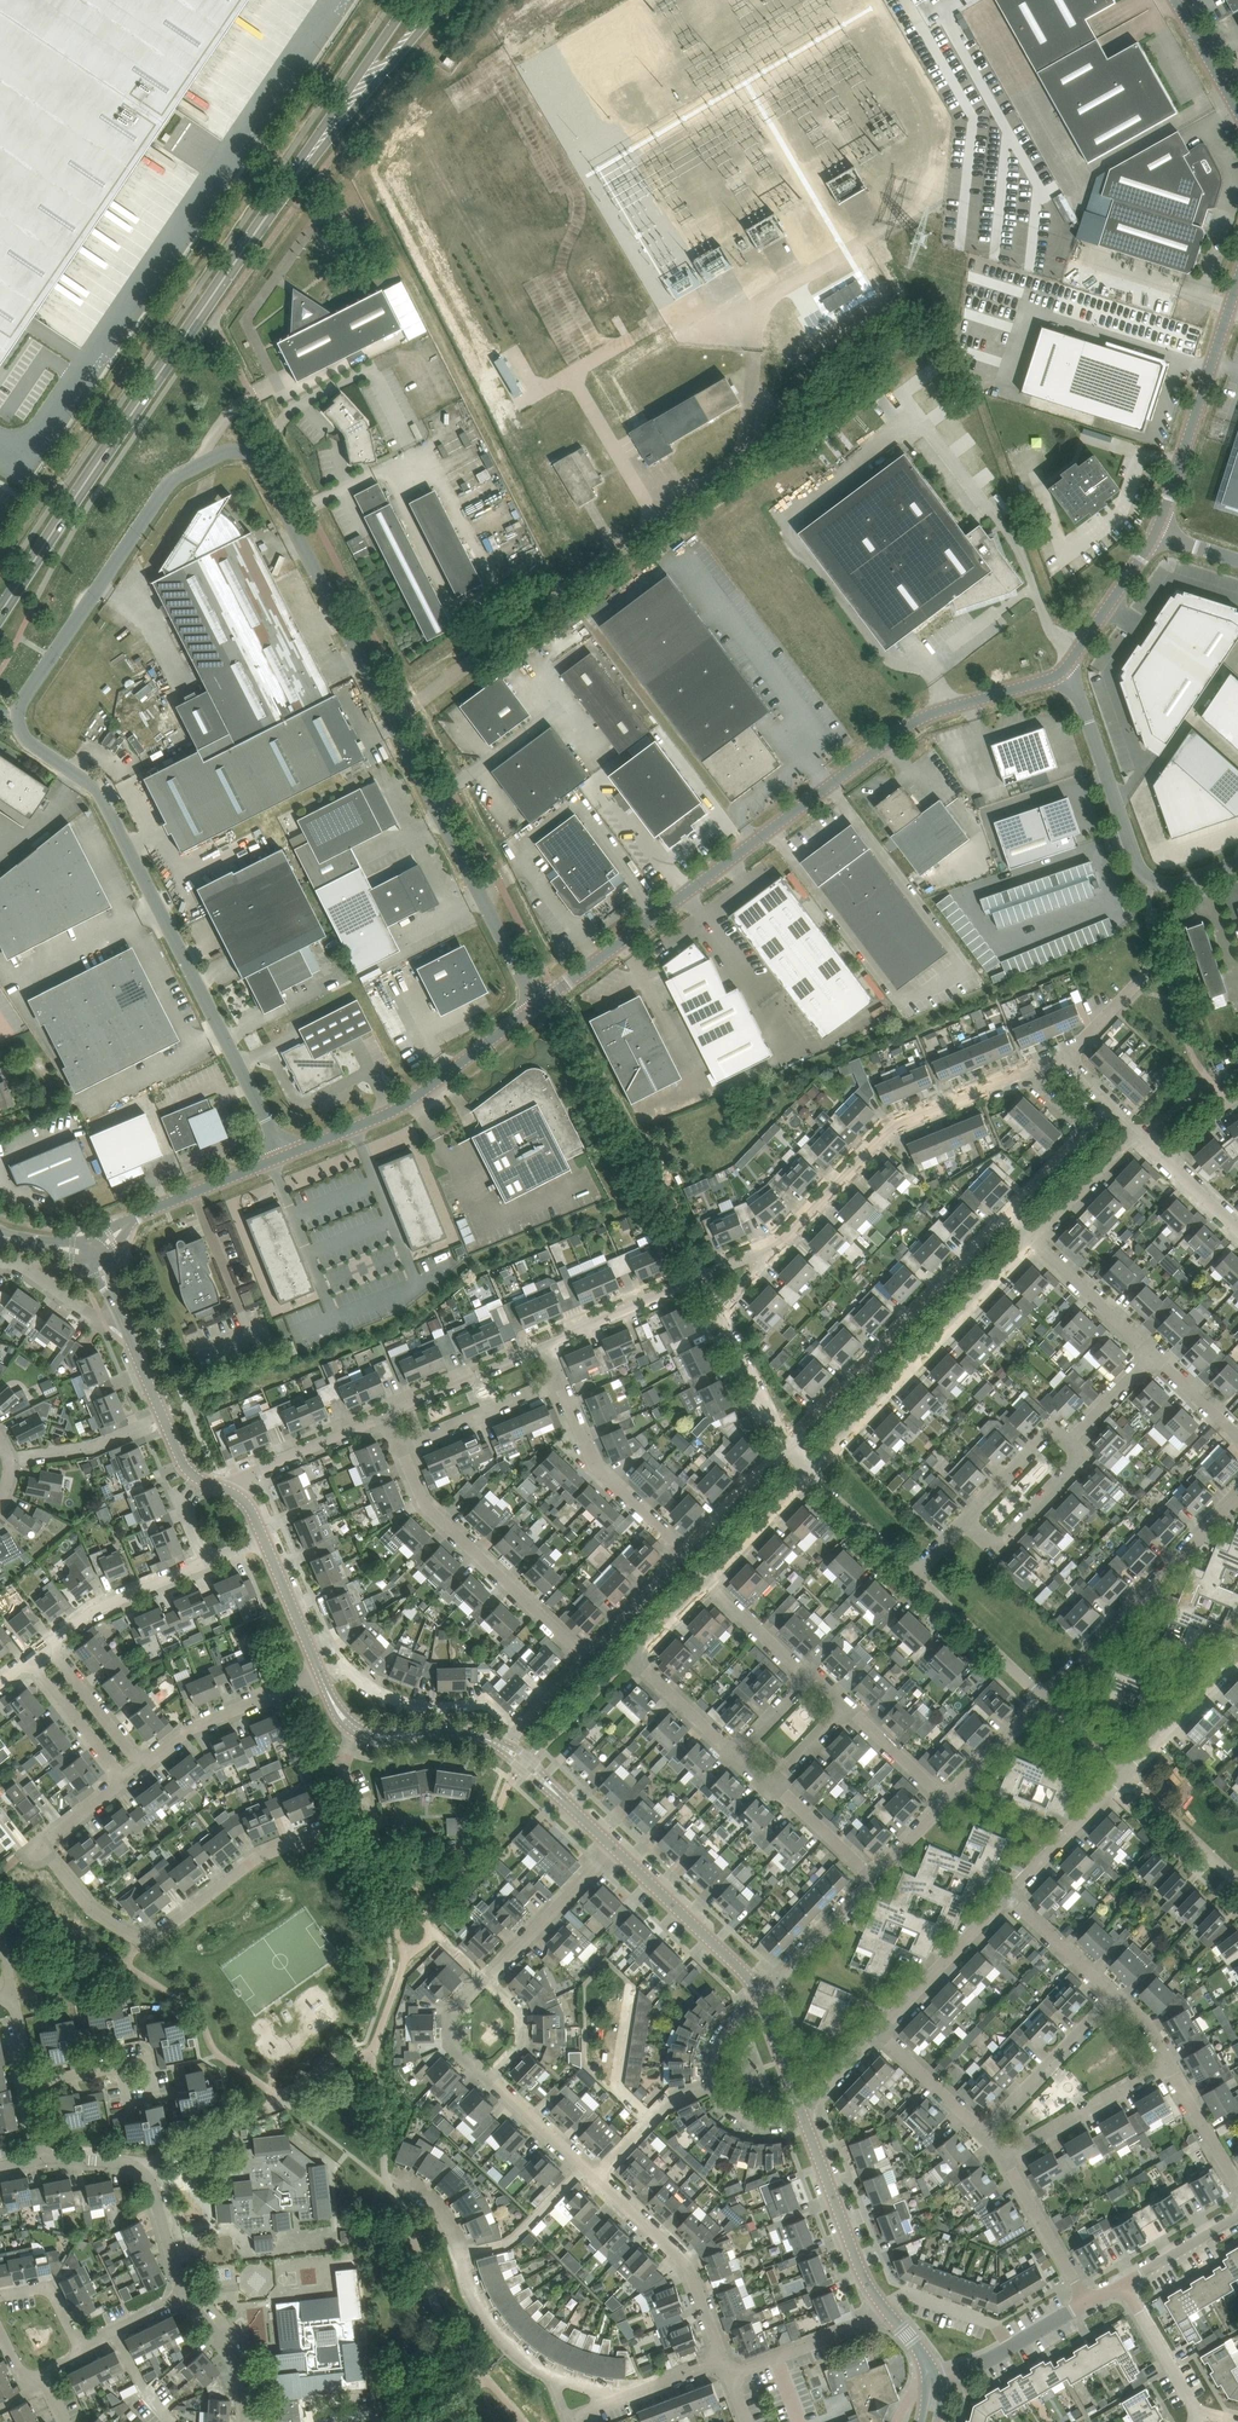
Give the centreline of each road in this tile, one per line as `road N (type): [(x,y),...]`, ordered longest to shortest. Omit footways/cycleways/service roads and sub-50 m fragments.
road 1 (unclassified): [(390,721),(261,465),(227,452),(171,480),(20,703),(27,741),(105,801),(285,1154)]
road 2 (unclassified): [(538,1005),(920,717),(1063,672)]
road 3 (secondary): [(0,614),(339,117)]
road 4 (unclassified): [(390,721),(745,455),(756,352)]
road 5 (residential): [(362,1814),(257,1858),(150,1941),(87,1907),(41,1843)]
road 6 (residential): [(812,1473),(1039,1245)]
road 7 (unclassified): [(538,1005),(390,721)]
road 8 (residential): [(1007,1213),(789,1445)]
road 9 (unclassified): [(1237,864),(1181,884),(1153,880),(1141,870),(1080,699),(1063,672)]
road 10 (residential): [(781,1243),(892,1128),(1029,1072)]
road 11 (unclassified): [(285,1154),(403,1107),(538,1005)]
road 12 (residential): [(586,1659),(424,1502),(402,1451)]
road 13 (residential): [(1045,1698),(1237,1497)]
road 14 (unclassified): [(1158,532),(1237,281)]
road 15 (residential): [(738,1756),(632,1658),(708,1580)]
road 16 (residential): [(730,2374),(688,2265),(597,2179)]
road 17 (residential): [(521,1728),(487,1703),(419,1707),(349,1664),(321,1675)]
road 18 (tertiary): [(890,2314),(859,2265),(803,2113)]
road 19 (unclassified): [(95,1258),(140,1214),(285,1154)]
road 20 (residential): [(685,1554),(594,1464),(560,1384)]
road 21 (tertiary): [(758,1998),(740,1966),(612,1847)]
road 22 (residential): [(141,1765),(190,1728),(321,1675)]
road 23 (residential): [(1003,2160),(1167,2063)]
road 24 (residential): [(985,2132),(1116,1995)]
road 25 (residential): [(965,1522),(994,1551),(1081,1457),(1067,1443)]
road 26 (residential): [(880,2032),(1010,1896)]
road 27 (residential): [(486,1978),(612,1847)]
road 28 (residential): [(1045,1698),(914,1574)]
road 29 (residential): [(48,1643),(94,1608),(207,1561)]
road 30 (residential): [(230,1491),(240,1477),(385,1414)]
road 31 (residential): [(544,1345),(704,1275)]
road 32 (tertiary): [(929,2374),(984,2361),(1086,2303)]
road 33 (residential): [(385,1414),(544,1345)]
road 34 (residential): [(402,1451),(560,1384)]
road 35 (residential): [(890,2314),(730,2374)]
road 36 (unclassified): [(1063,672),(1158,532)]
road 37 (residential): [(1010,1896),(1125,1775)]
road 38 (residential): [(1086,2303),(1003,2160)]
road 39 (residential): [(758,1998),(872,1879)]
road 40 (residential): [(1125,1775),(1237,1658)]
road 41 (residential): [(10,1460),(84,1450),(164,1420)]
road 42 (residential): [(1153,1356),(1039,1245)]
road 43 (residential): [(554,2377),(486,2317),(461,2255)]
road 44 (secondary): [(339,117),(443,0)]
road 45 (residential): [(461,2255),(511,2242),(584,2167)]
road 46 (residential): [(123,1781),(30,1658)]
road 47 (residential): [(141,1765),(48,1643)]
road 48 (residential): [(789,1445),(719,1309)]
road 49 (residential): [(1039,1245),(1145,1136)]
road 50 (residential): [(1237,1877),(1125,1775)]
road 51 (residential): [(1197,2413),(1125,2280)]
road 52 (residential): [(789,1445),(685,1554)]
road 53 (residential): [(633,1986),(619,2088),(654,2120)]
road 54 (residential): [(150,2096),(144,2062),(31,2083)]
road 55 (residential): [(708,1580),(812,1473)]
road 56 (tertiary): [(321,1675),(264,1538)]
road 57 (residential): [(965,1522),(1053,1430),(1067,1443)]
road 58 (residential): [(184,2294),(230,2348),(247,2421)]
road 59 (residential): [(1116,1995),(1010,1896)]
road 60 (residential): [(985,2132),(880,2032)]
road 61 (residential): [(685,1554),(586,1659)]
road 62 (residential): [(914,1574),(812,1473)]
road 63 (residential): [(813,1675),(708,1580)]
road 64 (residential): [(948,1799),(1045,1698)]
road 65 (residential): [(1237,2184),(1167,2063)]
road 66 (residential): [(872,1879),(770,1785)]
road 67 (residential): [(122,1316),(92,1315),(17,1263),(0,1260)]
road 68 (residential): [(948,1799),(849,1705)]
road 69 (secondary): [(408,0),(339,117)]
road 70 (residential): [(584,2167),(488,2077)]
road 71 (residential): [(142,2171),(184,2294)]
road 72 (tertiary): [(1125,2280),(1237,2215)]
road 73 (residential): [(488,2077),(451,2042),(451,2014),(486,1978)]
road 74 (residential): [(488,2077),(521,2042),(521,2011),(486,1978)]
road 75 (unclassified): [(1237,110),(1177,0)]
road 76 (residential): [(142,2171),(252,2113)]
road 77 (residential): [(1067,1443),(1153,1356)]

